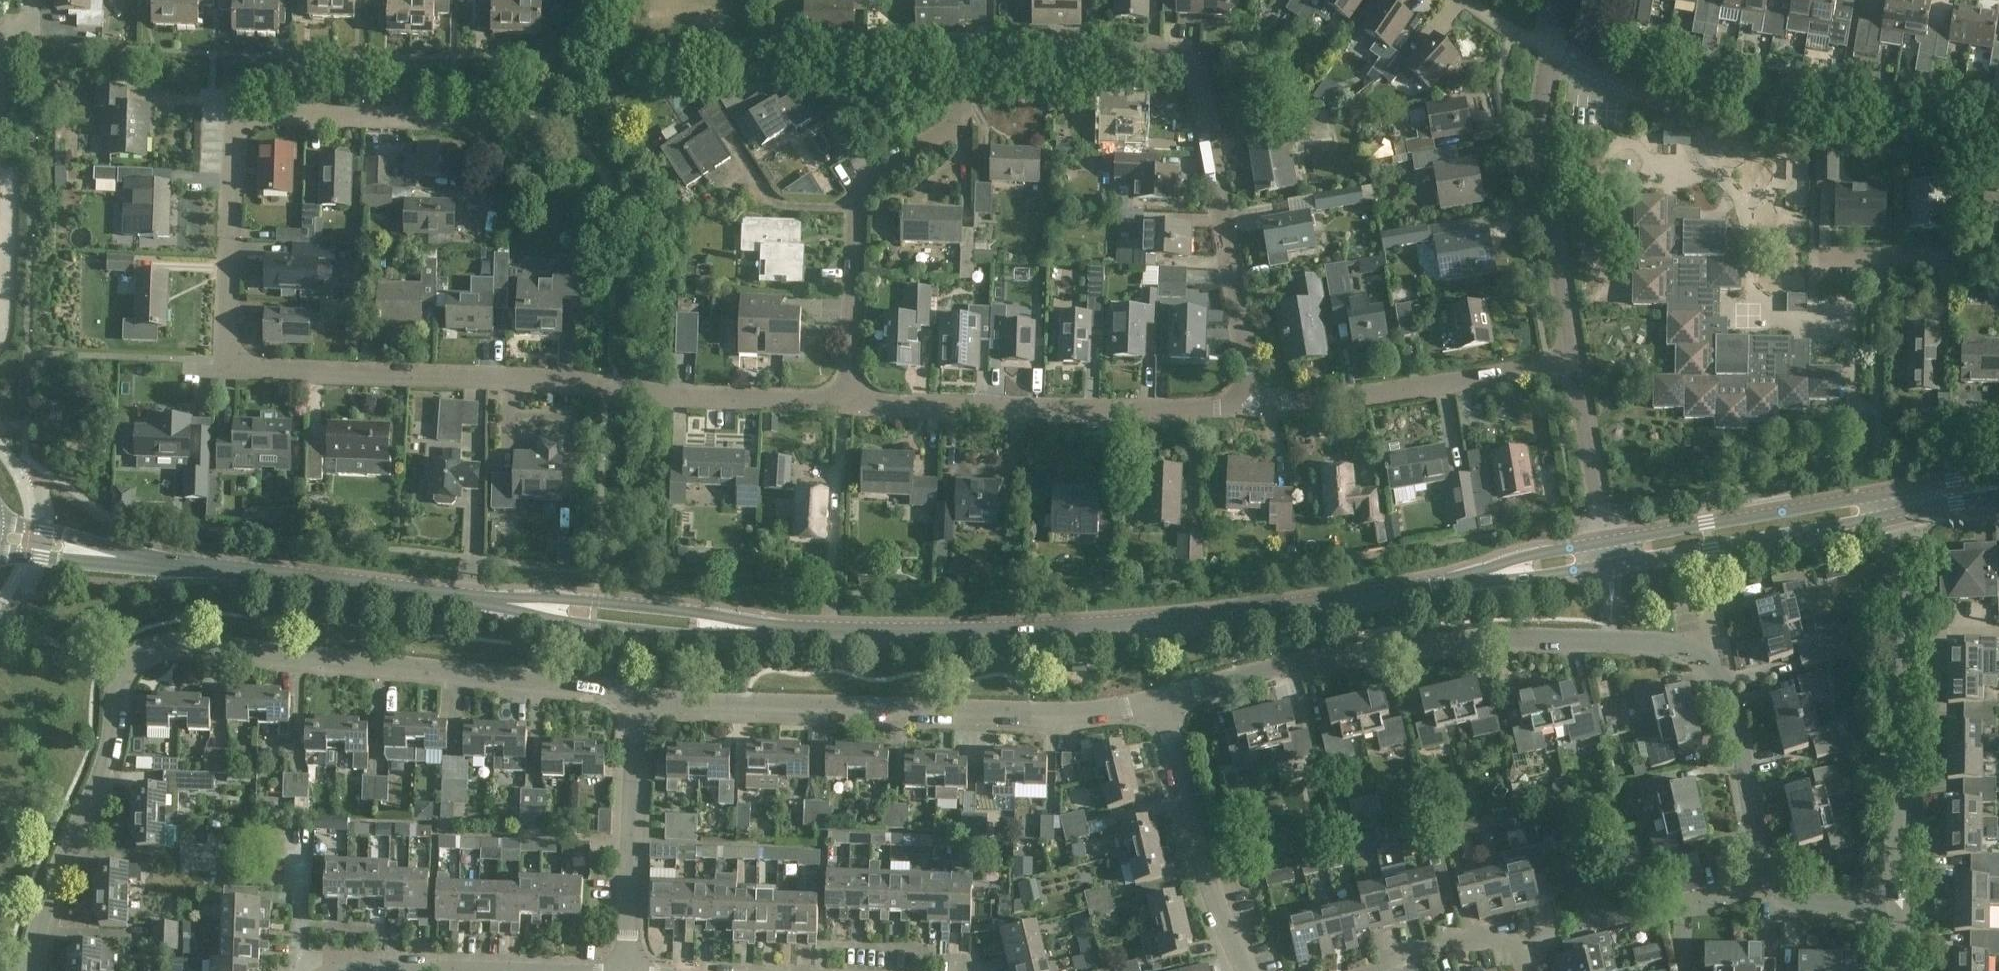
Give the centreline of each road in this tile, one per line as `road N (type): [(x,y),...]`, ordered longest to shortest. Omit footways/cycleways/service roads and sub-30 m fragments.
road 1 (residential): [(845,401),(258,375),(228,362),(232,111),(468,116),(502,142),(503,225)]
road 2 (residential): [(845,401),(861,193),(954,125),(978,50),(992,48),(1185,56),(1202,92),(1252,408)]
road 3 (residential): [(1900,903),(1799,905),(1775,895),(1766,879),(1731,692),(1692,651),(1610,640),(1411,646),(1311,660),(1160,704)]
road 4 (residential): [(27,970),(110,751),(125,675),(143,657),(169,646),(585,685),(638,700)]
road 5 (tertiary): [(1465,579),(1286,609),(1037,631),(817,630)]
road 6 (residential): [(1160,704),(1041,714),(638,700)]
road 7 (residential): [(845,401),(1102,417),(1252,408)]
road 8 (tertiary): [(471,599),(556,620),(696,636),(817,630)]
road 9 (tertiary): [(817,630),(596,602),(471,599)]
road 10 (residential): [(1252,408),(1578,362)]
road 11 (residential): [(1578,362),(1546,182),(1543,118),(1553,44)]
road 12 (tertiary): [(471,599),(153,561)]
road 13 (tertiary): [(1608,564),(1898,513)]
road 14 (tertiary): [(1894,494),(1605,542)]
road 15 (residential): [(1246,970),(1160,704)]
road 16 (unclassified): [(1900,903),(1902,632)]
road 17 (residential): [(626,970),(638,700)]
road 18 (residential): [(1998,261),(1812,257)]
road 19 (residential): [(1605,542),(1578,362)]
road 20 (residential): [(1526,970),(1521,950),(1491,934),(1393,957),(1385,970)]
road 21 (tertiary): [(153,561),(0,522)]
road 22 (residential): [(1695,105),(1650,94),(1553,44)]
road 23 (tertiary): [(0,556),(153,561)]
road 24 (tertiary): [(1605,542),(1465,579)]
road 25 (tertiary): [(1465,579),(1608,564)]

